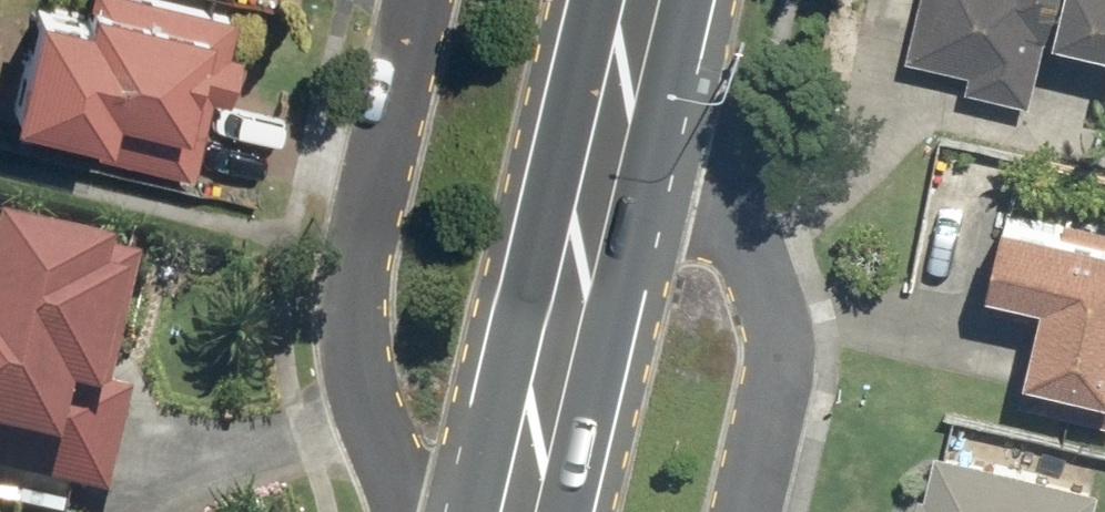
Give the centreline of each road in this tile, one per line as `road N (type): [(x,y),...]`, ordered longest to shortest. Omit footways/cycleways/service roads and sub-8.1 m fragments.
road 1 (residential): [(433,511),(386,421),(361,251),(422,0)]
road 2 (residential): [(612,52),(780,351),(741,511)]
road 3 (secondary): [(612,52),(512,511)]

